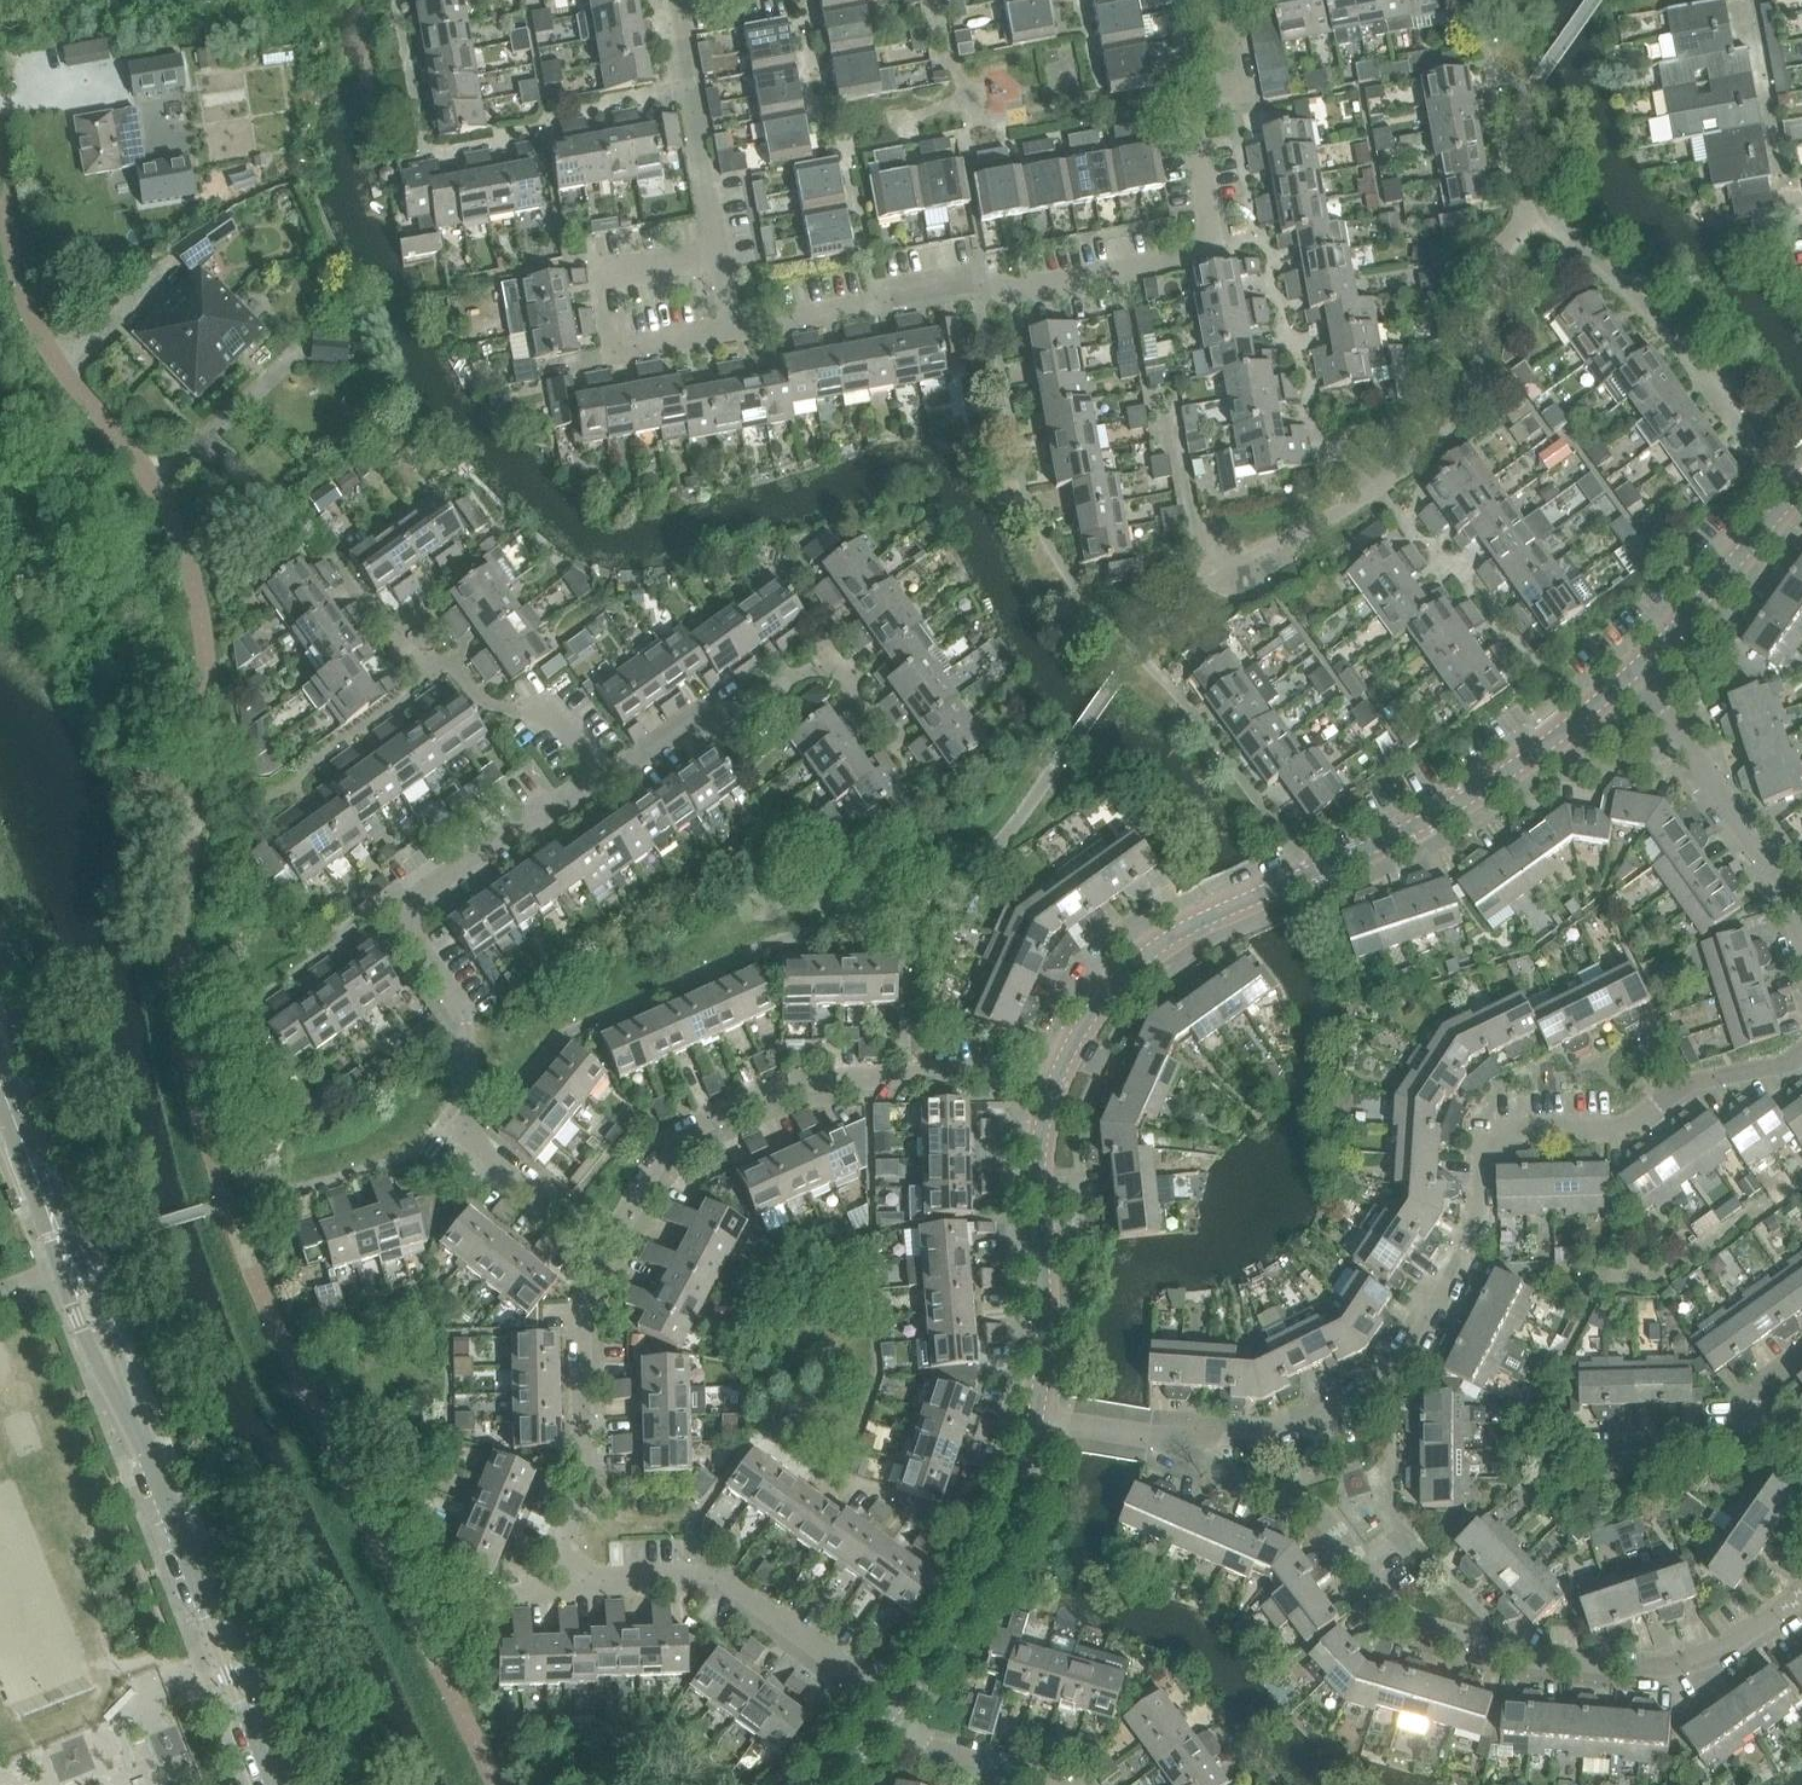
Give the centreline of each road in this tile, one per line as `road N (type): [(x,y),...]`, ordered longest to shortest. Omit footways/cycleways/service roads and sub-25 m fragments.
road 1 (residential): [(1154,1431),(1303,1430),(1371,1392),(1431,1316),(1463,1247),(1480,1158),(1497,1132),(1639,1124),(1689,1092),(1801,1057)]
road 2 (residential): [(1154,1431),(1324,1515),(1399,1617),(1498,1660),(1677,1675),(1801,1597)]
road 3 (residential): [(736,326),(1186,260),(1209,233),(1195,114),(1229,82),(1212,0)]
road 4 (tertiary): [(1060,1077),(1084,1032),(1153,958),(1446,811),(1624,681)]
road 5 (residential): [(909,1722),(707,1579),(594,1578),(587,1330),(602,1241)]
road 6 (residential): [(602,1241),(483,1152),(469,1122),(460,1005),(422,951),(411,919),(418,898),(603,771)]
road 7 (unclassified): [(275,1784),(64,1259)]
road 8 (residential): [(602,1241),(642,1170),(678,1138),(809,1080),(1060,1077)]
road 9 (residential): [(603,771),(654,753),(822,642),(881,725)]
road 10 (tertiary): [(1045,1419),(1051,1296),(1038,1167),(1060,1077)]
road 11 (tertiary): [(909,1722),(946,1669),(1005,1546),(1045,1419)]
road 12 (residential): [(736,326),(612,347),(597,271),(721,253)]
road 13 (residential): [(1801,929),(1771,874),(1624,681)]
road 14 (tertiary): [(1624,681),(1801,490)]
road 15 (residential): [(721,253),(676,0)]
road 16 (unclassified): [(64,1259),(0,1089)]
road 17 (residential): [(1744,1412),(1704,1448),(1582,1450)]

